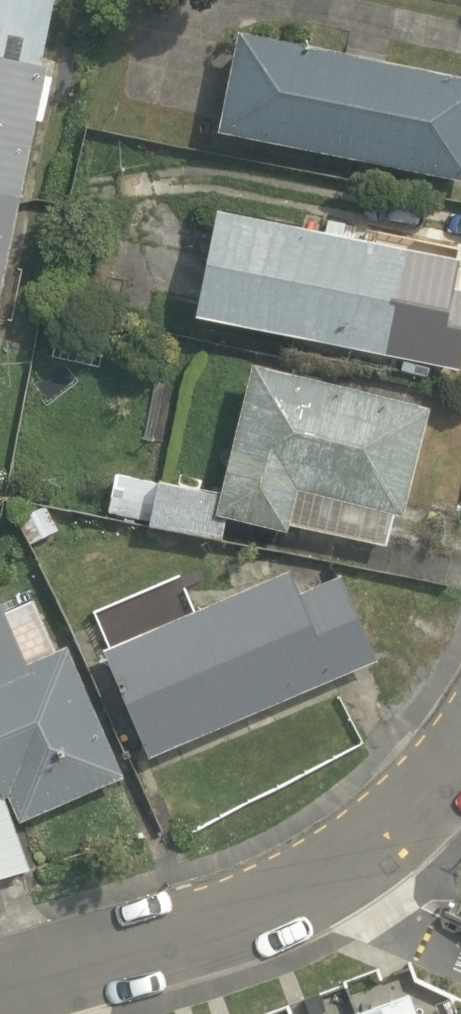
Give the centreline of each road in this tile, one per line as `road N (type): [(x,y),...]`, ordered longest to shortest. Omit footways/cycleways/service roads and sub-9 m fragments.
road 1 (residential): [(0,988),(234,921),(362,855),(460,767)]

